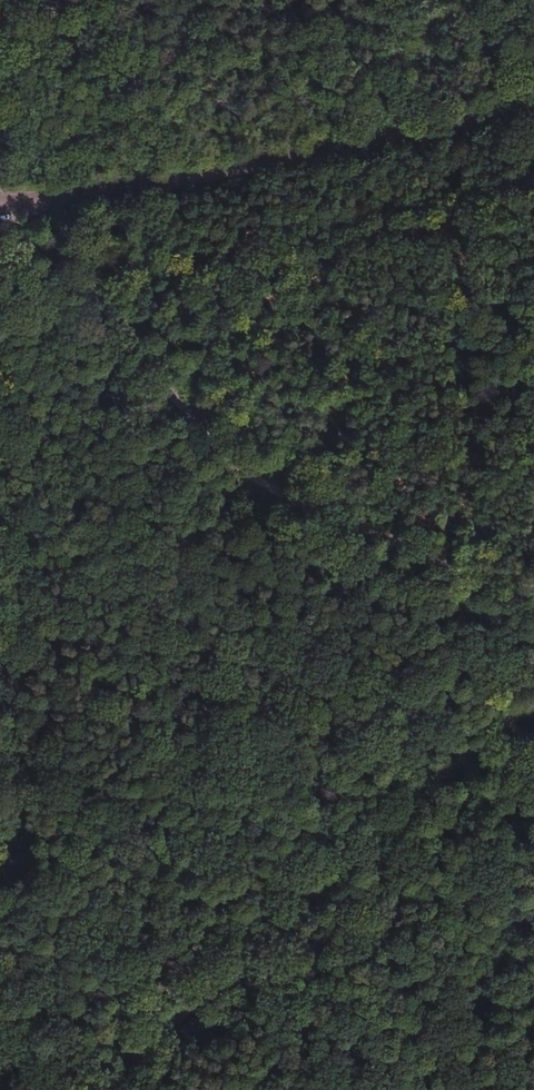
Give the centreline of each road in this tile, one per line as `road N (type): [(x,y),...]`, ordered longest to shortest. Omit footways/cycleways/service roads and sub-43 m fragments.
road 1 (track): [(0,229),(79,288),(264,486),(533,601)]
road 2 (track): [(98,1089),(167,1037),(533,694)]
road 3 (unclassified): [(533,111),(203,177),(0,204)]
road 4 (track): [(79,288),(167,264),(386,417),(415,428),(496,430),(533,409)]

